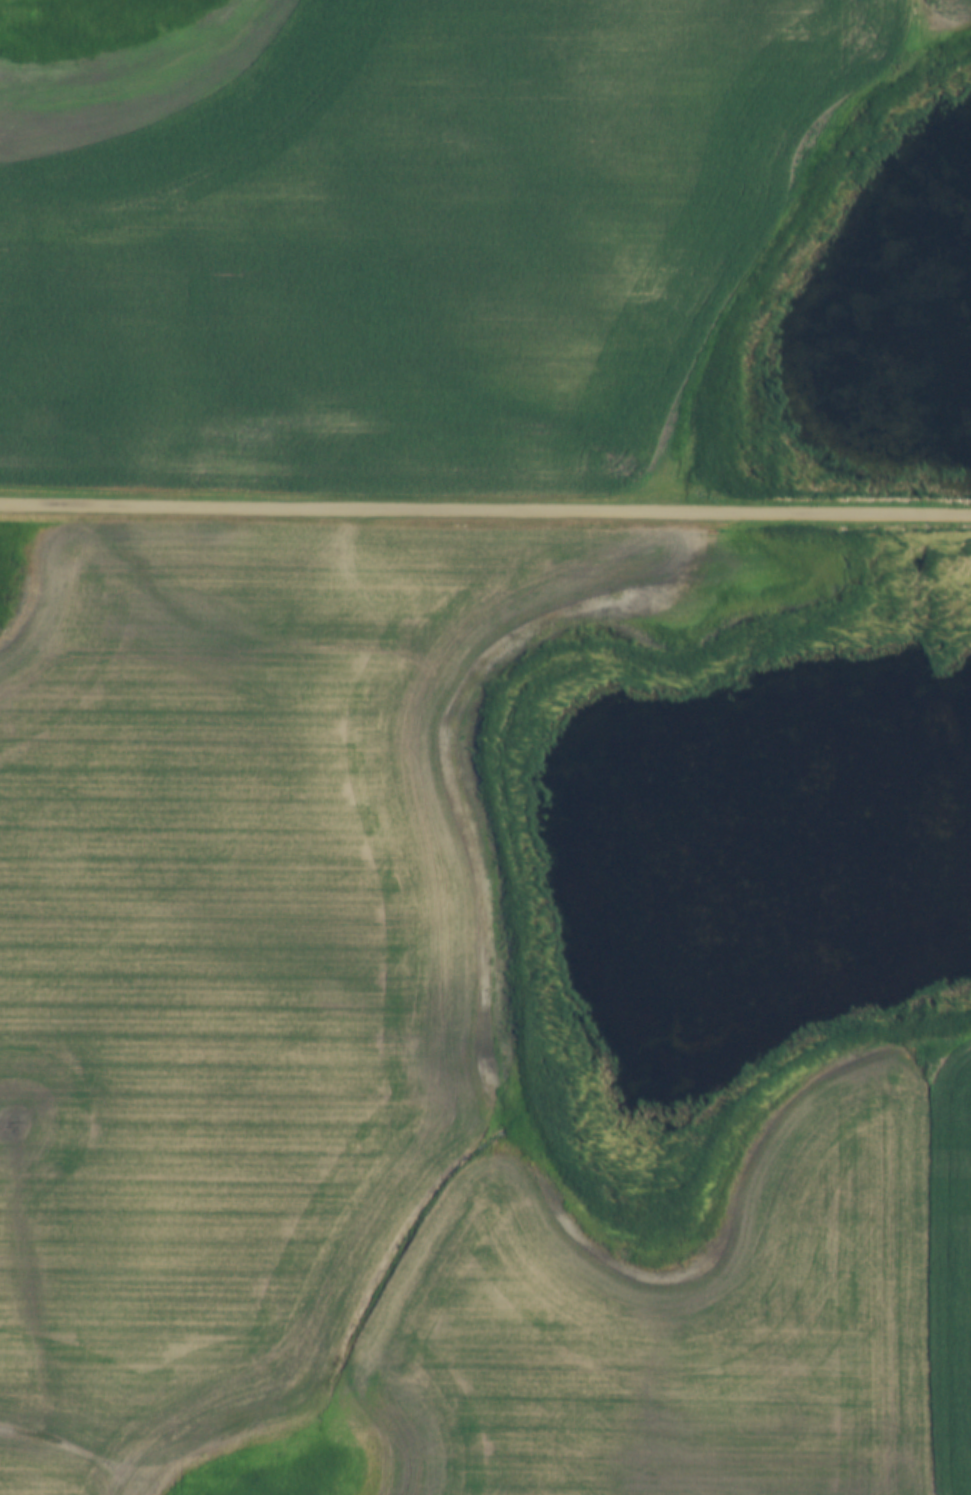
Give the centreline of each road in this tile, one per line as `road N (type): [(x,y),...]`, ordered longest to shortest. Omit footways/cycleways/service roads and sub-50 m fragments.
road 1 (residential): [(970,516),(0,507)]

